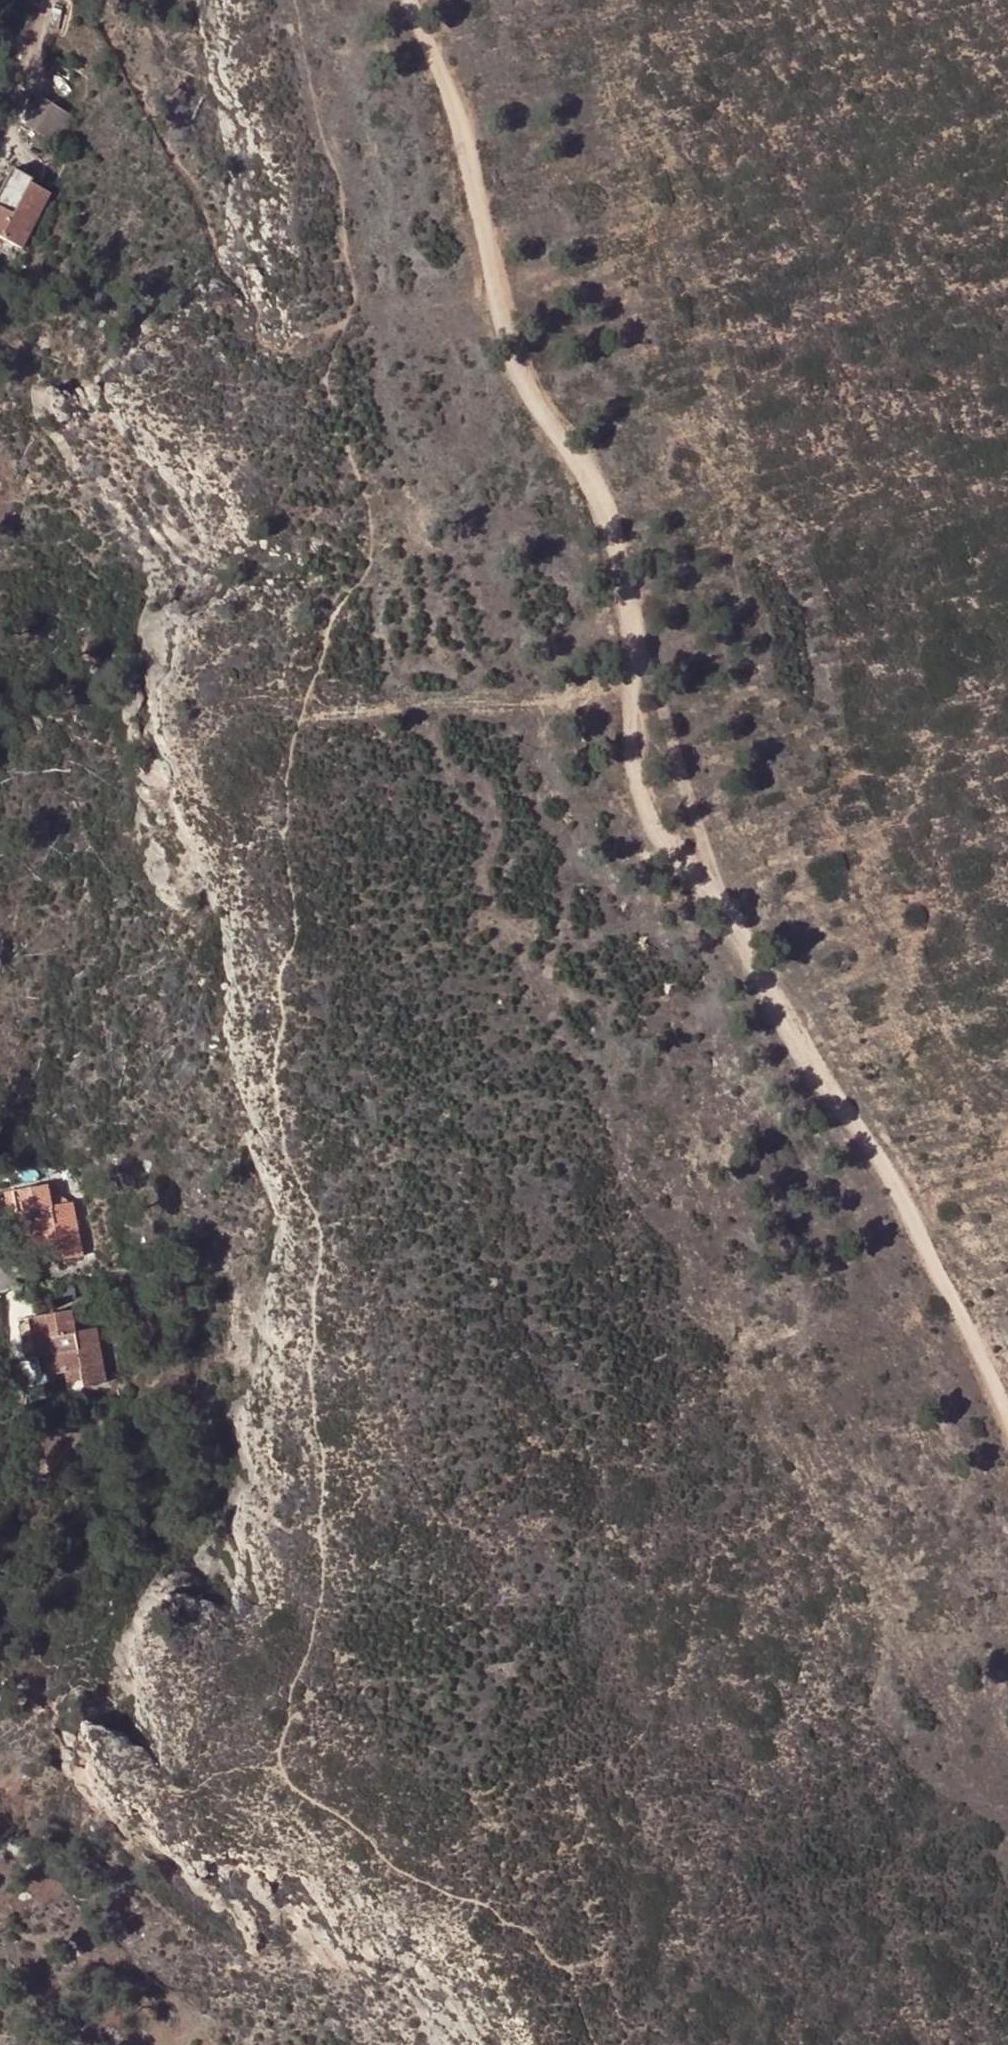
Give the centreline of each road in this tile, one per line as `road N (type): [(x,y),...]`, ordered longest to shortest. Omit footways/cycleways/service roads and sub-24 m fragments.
road 1 (track): [(1007,1387),(960,1276),(879,1126),(669,844),(628,752),(638,585),(490,293),(461,112),(413,0)]
road 2 (track): [(638,585),(743,948)]
road 3 (track): [(303,705),(632,686)]

